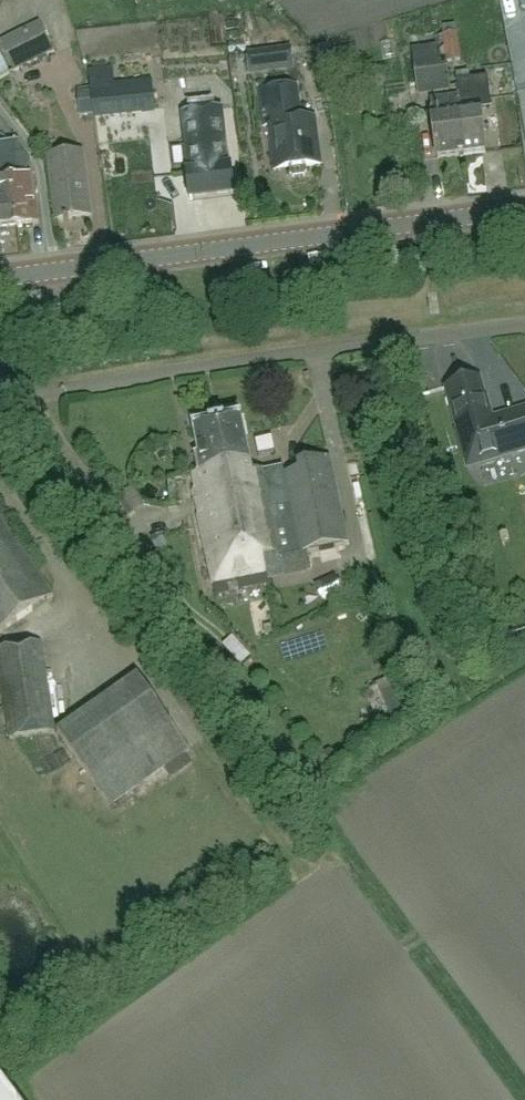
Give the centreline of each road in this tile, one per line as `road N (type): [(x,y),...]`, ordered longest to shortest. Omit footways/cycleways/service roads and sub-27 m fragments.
road 1 (residential): [(0,397),(187,362),(524,321)]
road 2 (tertiary): [(0,278),(524,211)]

